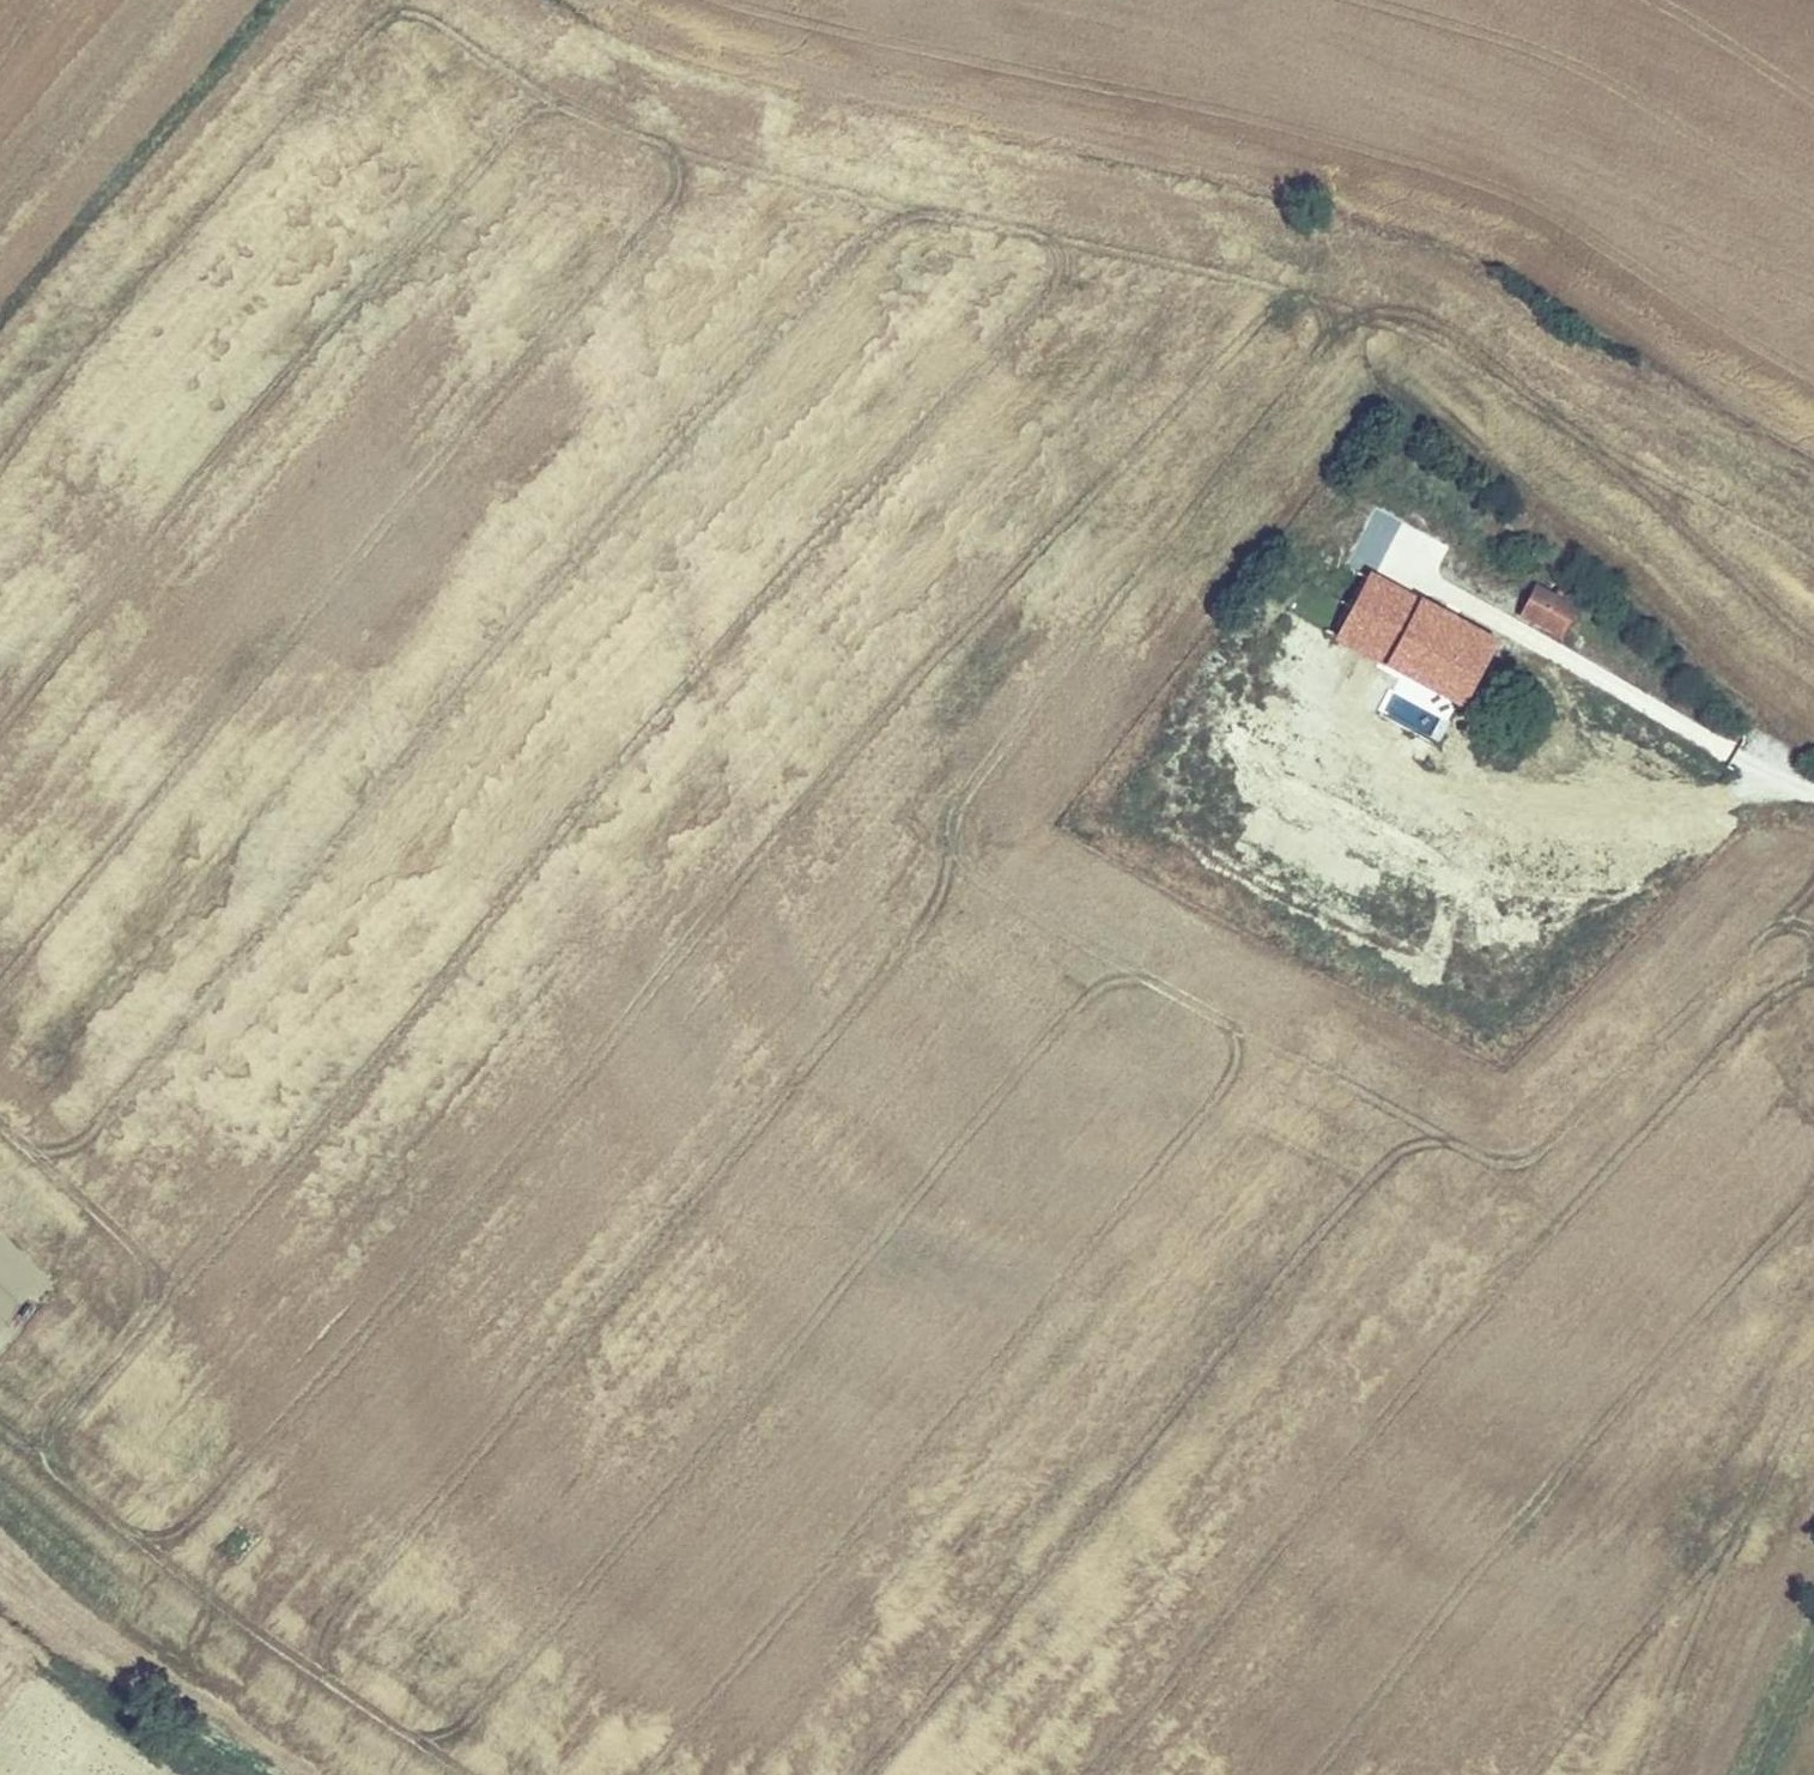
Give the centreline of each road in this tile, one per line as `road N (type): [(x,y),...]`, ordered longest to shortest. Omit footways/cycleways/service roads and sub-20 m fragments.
road 1 (track): [(1754,1774),(1813,1649)]

